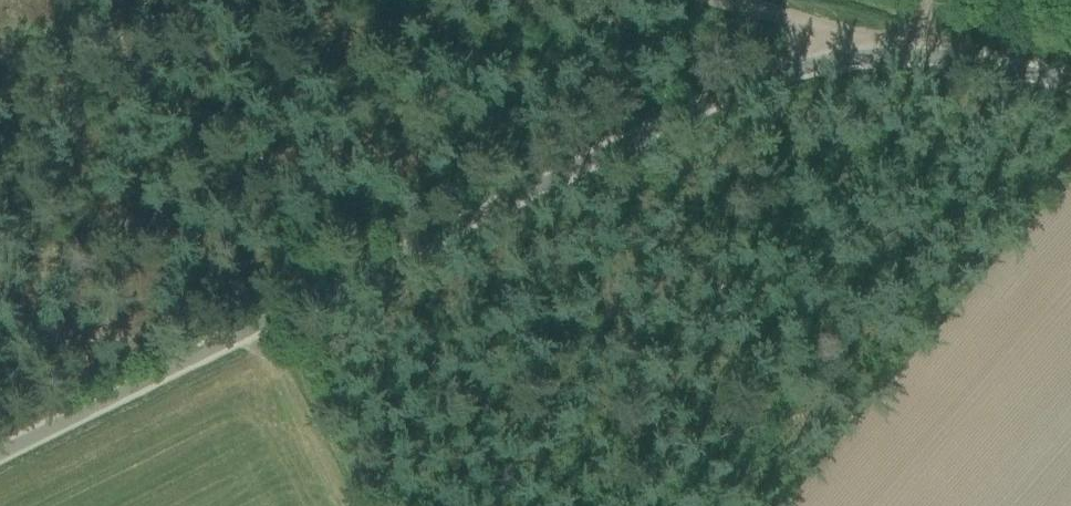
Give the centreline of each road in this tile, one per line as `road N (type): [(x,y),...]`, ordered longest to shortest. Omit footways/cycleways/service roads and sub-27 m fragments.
road 1 (unclassified): [(0,460),(781,75),(892,51)]
road 2 (unclassified): [(1070,69),(987,51),(892,51)]

